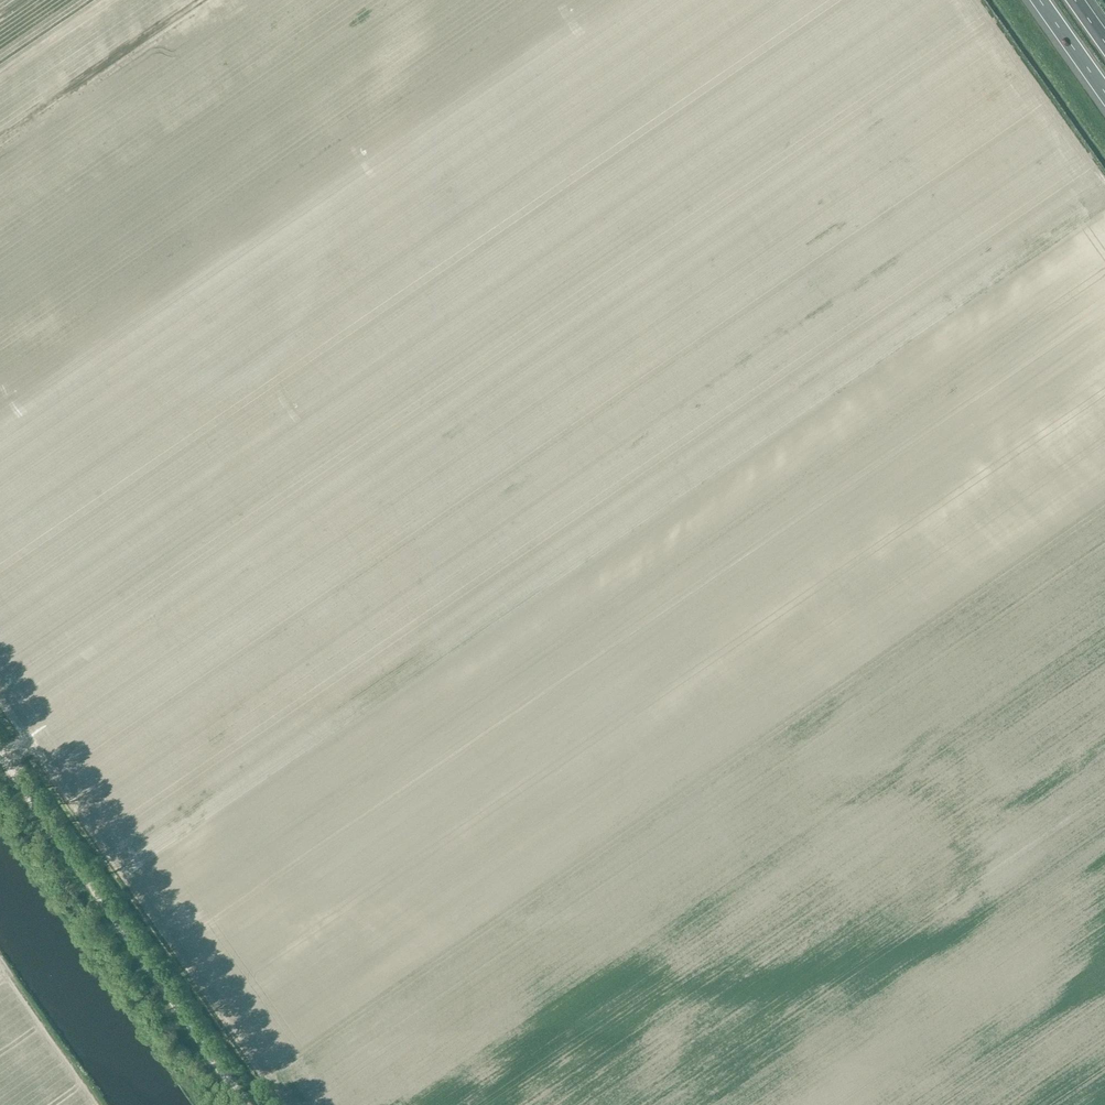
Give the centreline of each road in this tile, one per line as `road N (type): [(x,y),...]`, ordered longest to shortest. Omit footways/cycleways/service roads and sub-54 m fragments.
road 1 (unclassified): [(245,1104),(0,755)]

